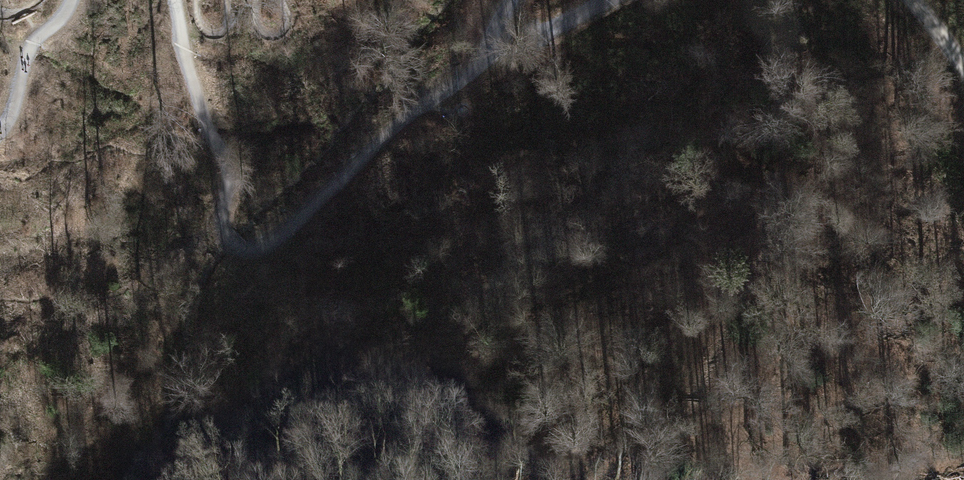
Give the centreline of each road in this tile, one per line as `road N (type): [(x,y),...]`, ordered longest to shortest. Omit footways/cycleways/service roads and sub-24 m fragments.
road 1 (track): [(477,69),(402,118),(290,227),(247,253),(224,233),(229,181),(192,76),(177,0)]
road 2 (track): [(73,0),(27,51),(0,133)]
road 3 (track): [(477,69),(606,0)]

